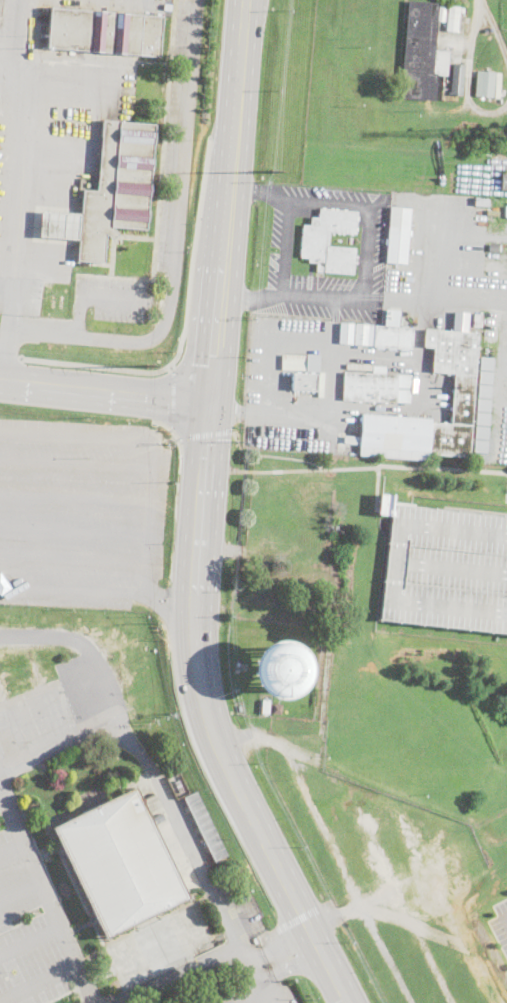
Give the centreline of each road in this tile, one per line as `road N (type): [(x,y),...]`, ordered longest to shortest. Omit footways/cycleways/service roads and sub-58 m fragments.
road 1 (primary): [(210,403),(196,608),(203,703),(345,1002)]
road 2 (primary): [(241,0),(210,403)]
road 3 (secondary): [(210,403),(0,381)]

